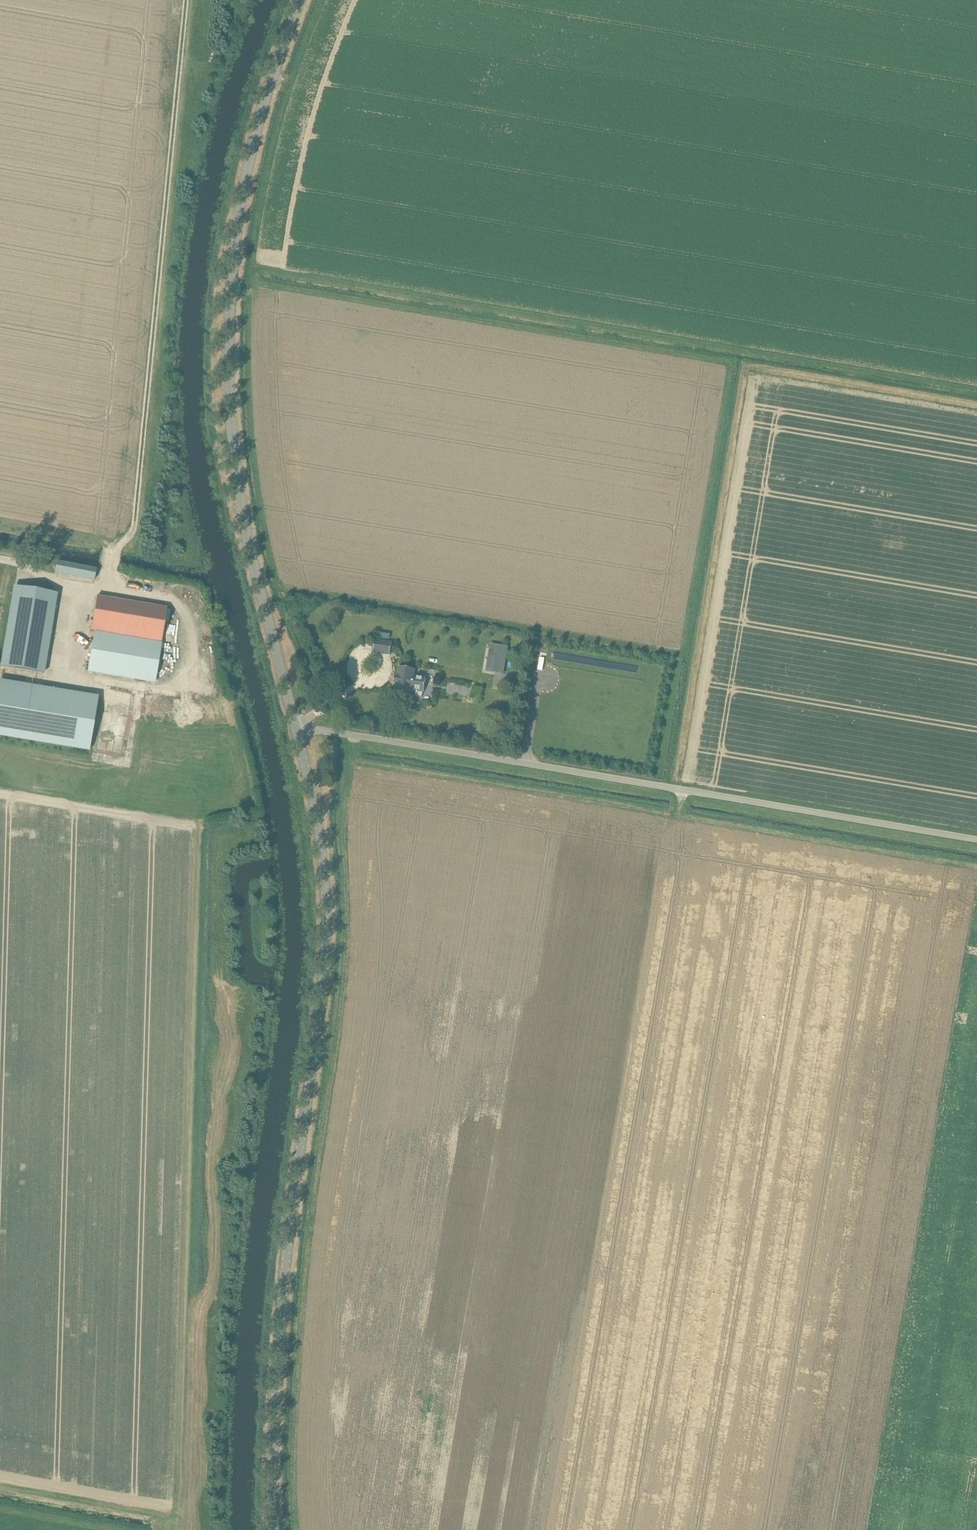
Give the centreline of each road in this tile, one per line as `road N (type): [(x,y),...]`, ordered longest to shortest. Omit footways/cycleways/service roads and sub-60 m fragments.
road 1 (tertiary): [(275,1529),(273,1437),(286,1263),(326,916),(321,839),(294,726)]
road 2 (tertiary): [(294,726),(243,514),(229,363),(250,160),(300,0)]
road 3 (unclassified): [(976,840),(294,726)]
road 4 (track): [(106,589),(116,549),(133,532),(186,0)]

